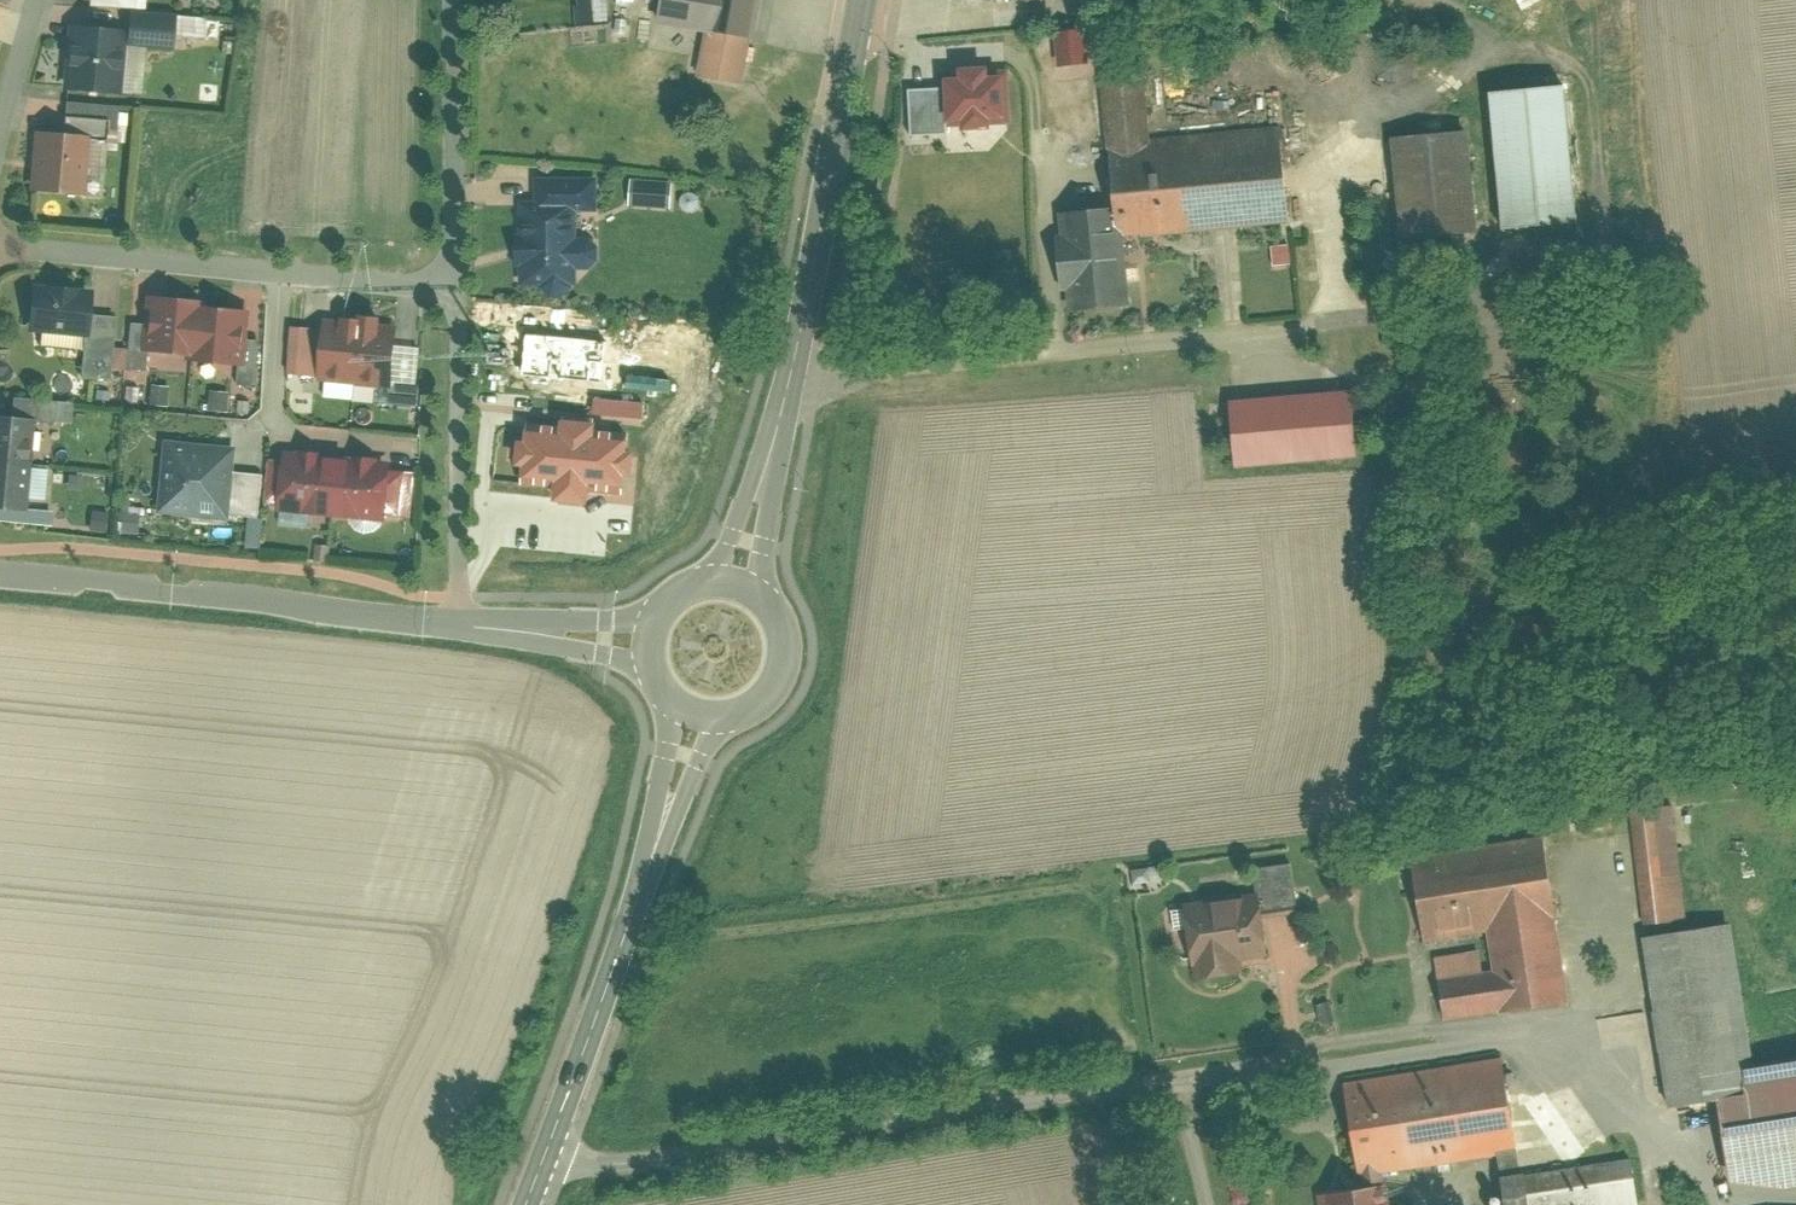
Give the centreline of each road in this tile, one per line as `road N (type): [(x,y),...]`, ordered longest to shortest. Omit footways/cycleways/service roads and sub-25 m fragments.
road 1 (unclassified): [(538,1173),(1180,1080),(1209,1204)]
road 2 (secondary): [(733,592),(816,260),(862,0)]
road 3 (secondary): [(538,1173),(699,708)]
road 4 (residential): [(0,577),(455,619)]
road 5 (residential): [(441,282),(0,241)]
road 6 (unclassified): [(455,619),(455,304),(441,282)]
road 7 (residential): [(454,0),(451,256),(441,282)]
road 8 (residential): [(455,619),(656,644)]
road 9 (secondary): [(699,708),(754,698),(775,667),(764,613),(733,592)]
road 10 (residential): [(0,131),(36,0)]

